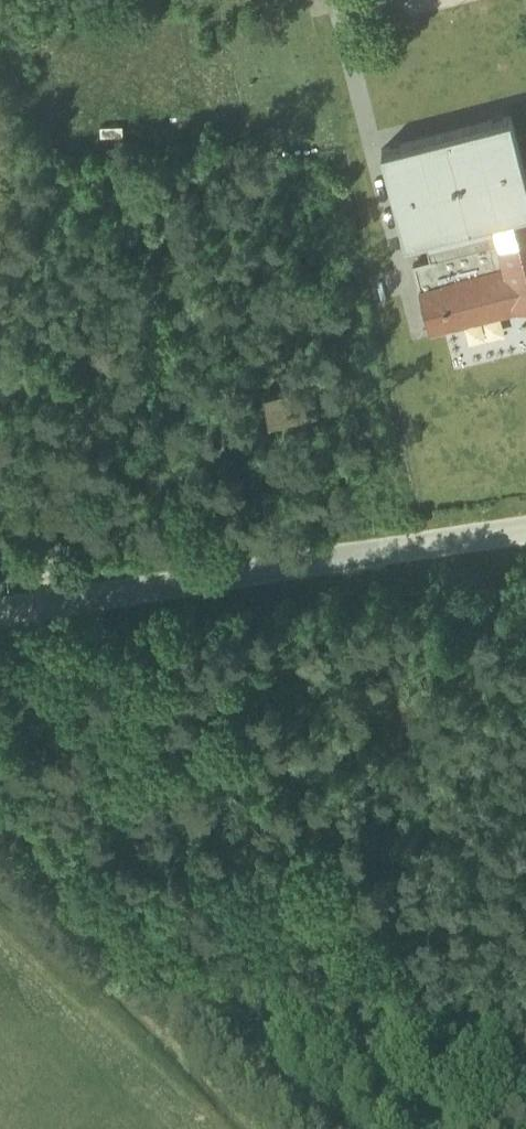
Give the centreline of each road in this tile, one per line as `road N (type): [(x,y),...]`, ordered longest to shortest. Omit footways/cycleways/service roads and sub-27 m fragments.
road 1 (residential): [(525,528),(0,612)]
road 2 (track): [(0,776),(364,1128)]

